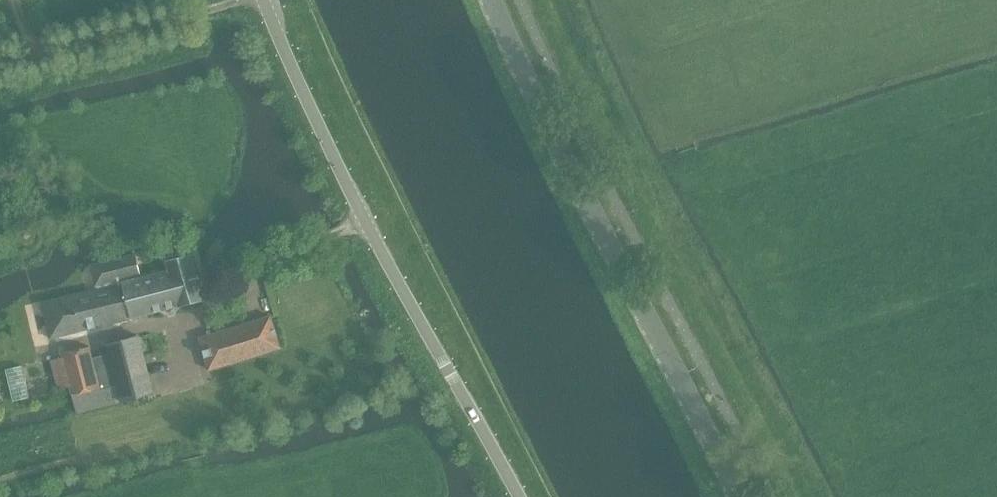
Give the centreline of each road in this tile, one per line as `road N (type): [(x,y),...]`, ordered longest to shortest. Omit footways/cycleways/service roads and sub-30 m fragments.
road 1 (unclassified): [(516,496),(363,218),(260,0)]
road 2 (tertiary): [(738,496),(492,0)]

